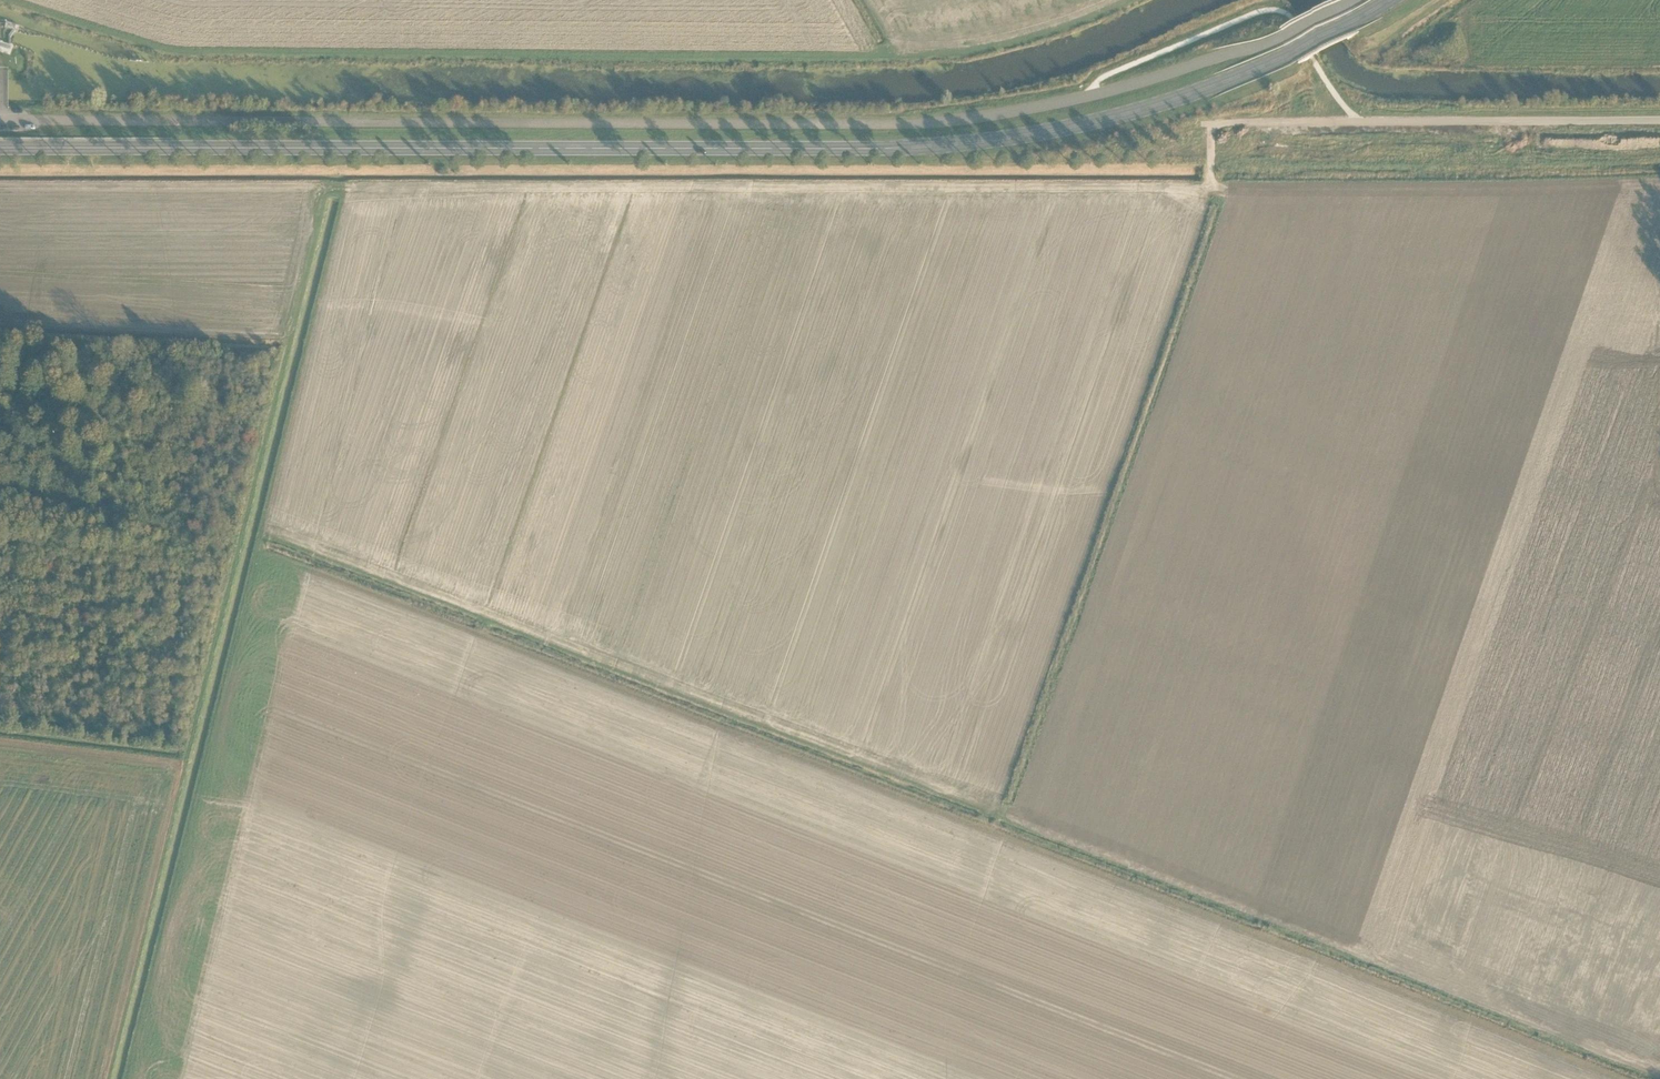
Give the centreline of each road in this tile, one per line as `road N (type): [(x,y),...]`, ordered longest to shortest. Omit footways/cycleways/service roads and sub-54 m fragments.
road 1 (primary): [(1389,0),(1189,94),(1072,126),(955,144),(0,148)]
road 2 (unclassified): [(1353,0),(1258,47),(1155,78),(933,122),(0,120)]

